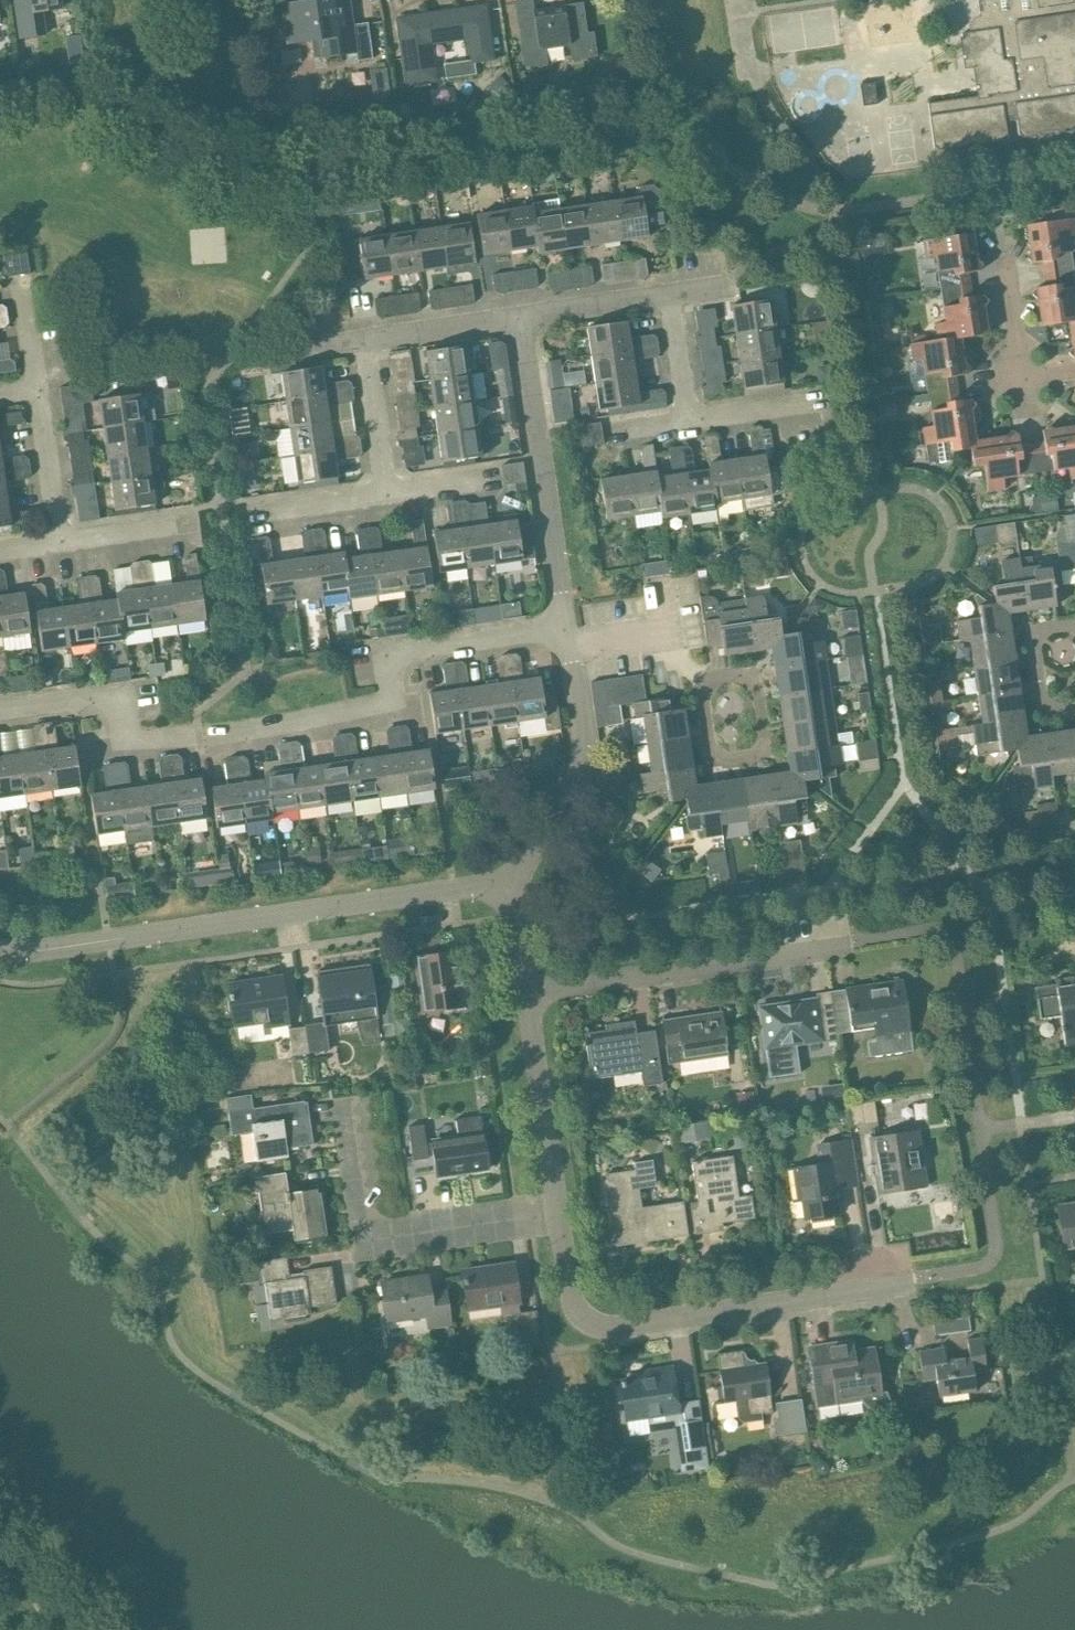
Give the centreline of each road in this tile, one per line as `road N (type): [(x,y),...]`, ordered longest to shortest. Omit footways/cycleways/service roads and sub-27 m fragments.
road 1 (residential): [(0,709),(100,695),(124,732),(141,741),(244,730),(383,704),(399,652),(564,629)]
road 2 (residential): [(507,882),(39,951),(0,945)]
road 3 (residential): [(910,1279),(617,1325),(587,1323),(569,1295),(558,1215)]
road 4 (residential): [(558,1215),(362,1243),(342,1108)]
road 5 (residential): [(527,994),(848,943)]
road 6 (residential): [(564,629),(523,315)]
road 7 (residential): [(507,882),(573,791),(581,746),(567,646)]
road 8 (residential): [(706,683),(709,750),(726,763),(751,759),(764,737),(752,678),(712,678)]
road 9 (residential): [(558,1215),(527,994)]
road 10 (residential): [(567,646),(665,632),(706,683)]
road 11 (residential): [(1003,260),(1024,368),(1037,376),(1074,371)]
road 12 (residential): [(363,338),(523,315)]
road 13 (residential): [(387,493),(363,338)]
road 14 (residential): [(52,542),(30,388)]
road 15 (residential): [(523,315),(671,293)]
road 16 (residential): [(671,293),(689,419)]
road 17 (residential): [(52,542),(174,525)]
road 18 (residential): [(268,510),(387,493)]

